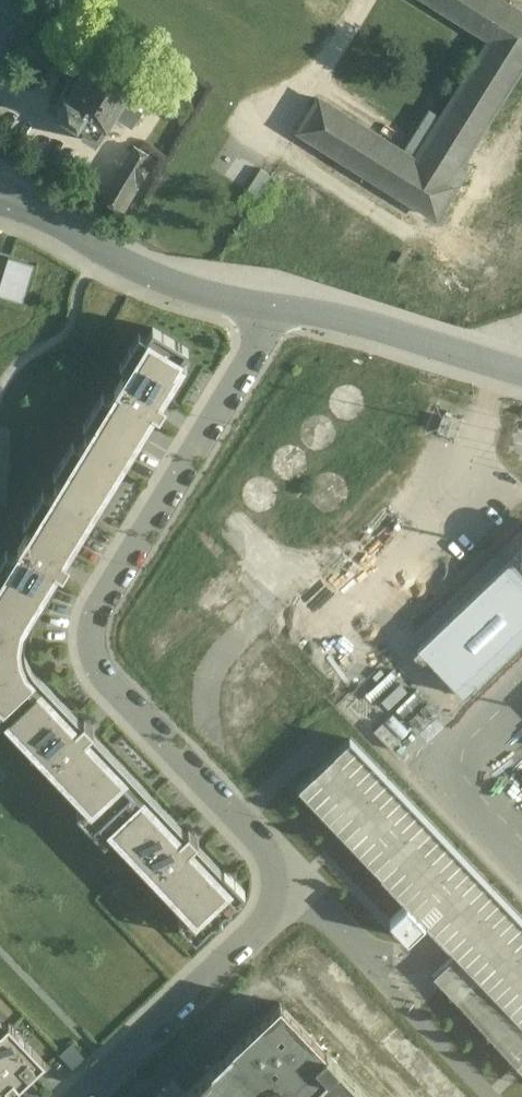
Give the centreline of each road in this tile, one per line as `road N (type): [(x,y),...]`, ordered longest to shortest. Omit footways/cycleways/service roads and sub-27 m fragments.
road 1 (residential): [(79,1096),(256,929),(264,888),(242,841),(100,679),(93,638),(108,592),(264,317)]
road 2 (residential): [(0,196),(154,282),(264,317)]
road 3 (residential): [(264,317),(364,330),(521,377)]

